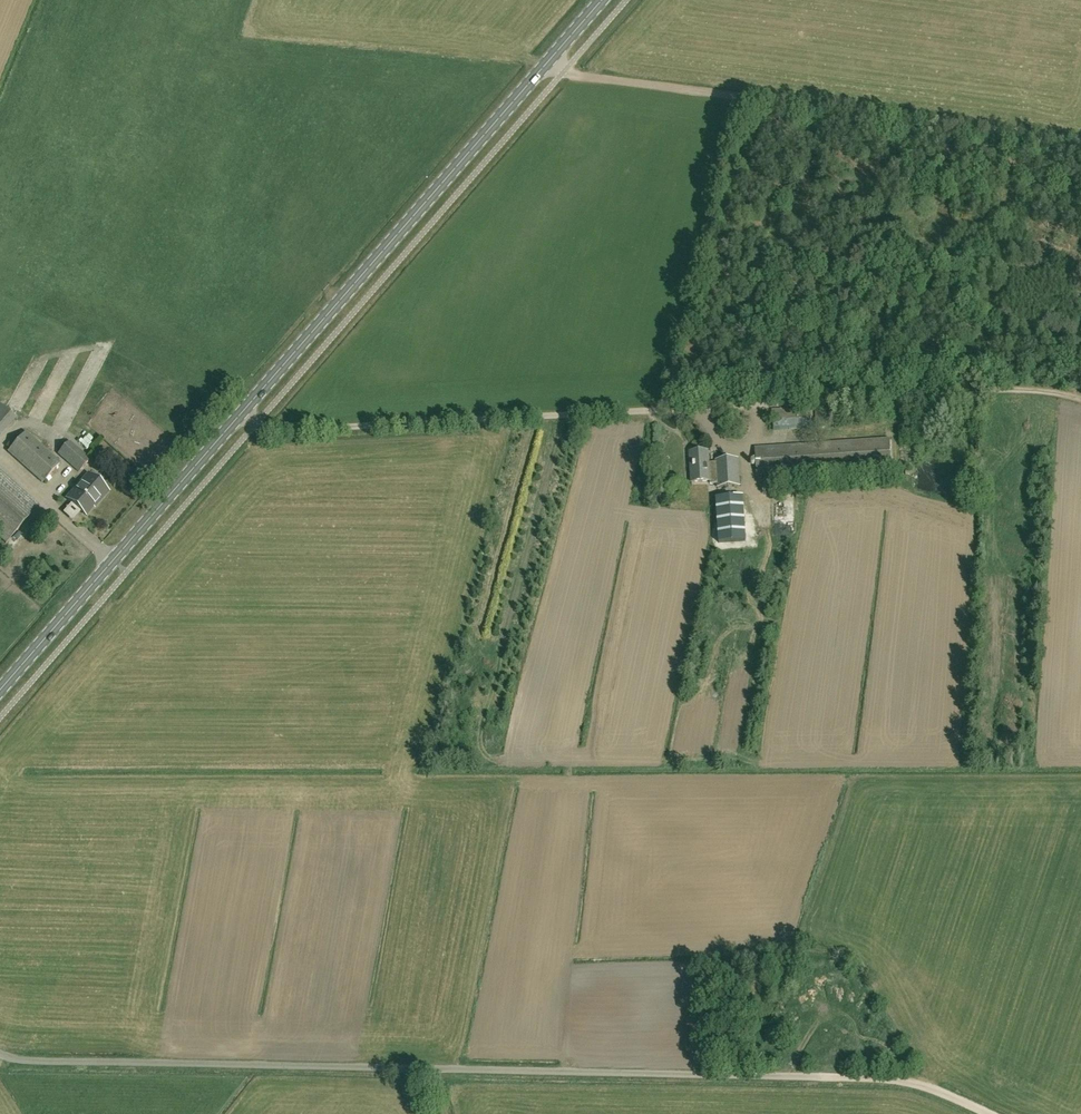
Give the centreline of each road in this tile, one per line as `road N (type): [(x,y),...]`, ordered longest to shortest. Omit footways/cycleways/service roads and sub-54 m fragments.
road 1 (unclassified): [(793,1078),(108,1063),(0,1053)]
road 2 (track): [(1080,143),(581,77)]
road 3 (unclassified): [(242,416),(270,432),(730,416)]
road 4 (secondary): [(242,416),(550,61)]
road 5 (secondary): [(0,693),(242,416)]
road 6 (track): [(793,1078),(900,1078),(986,1113)]

